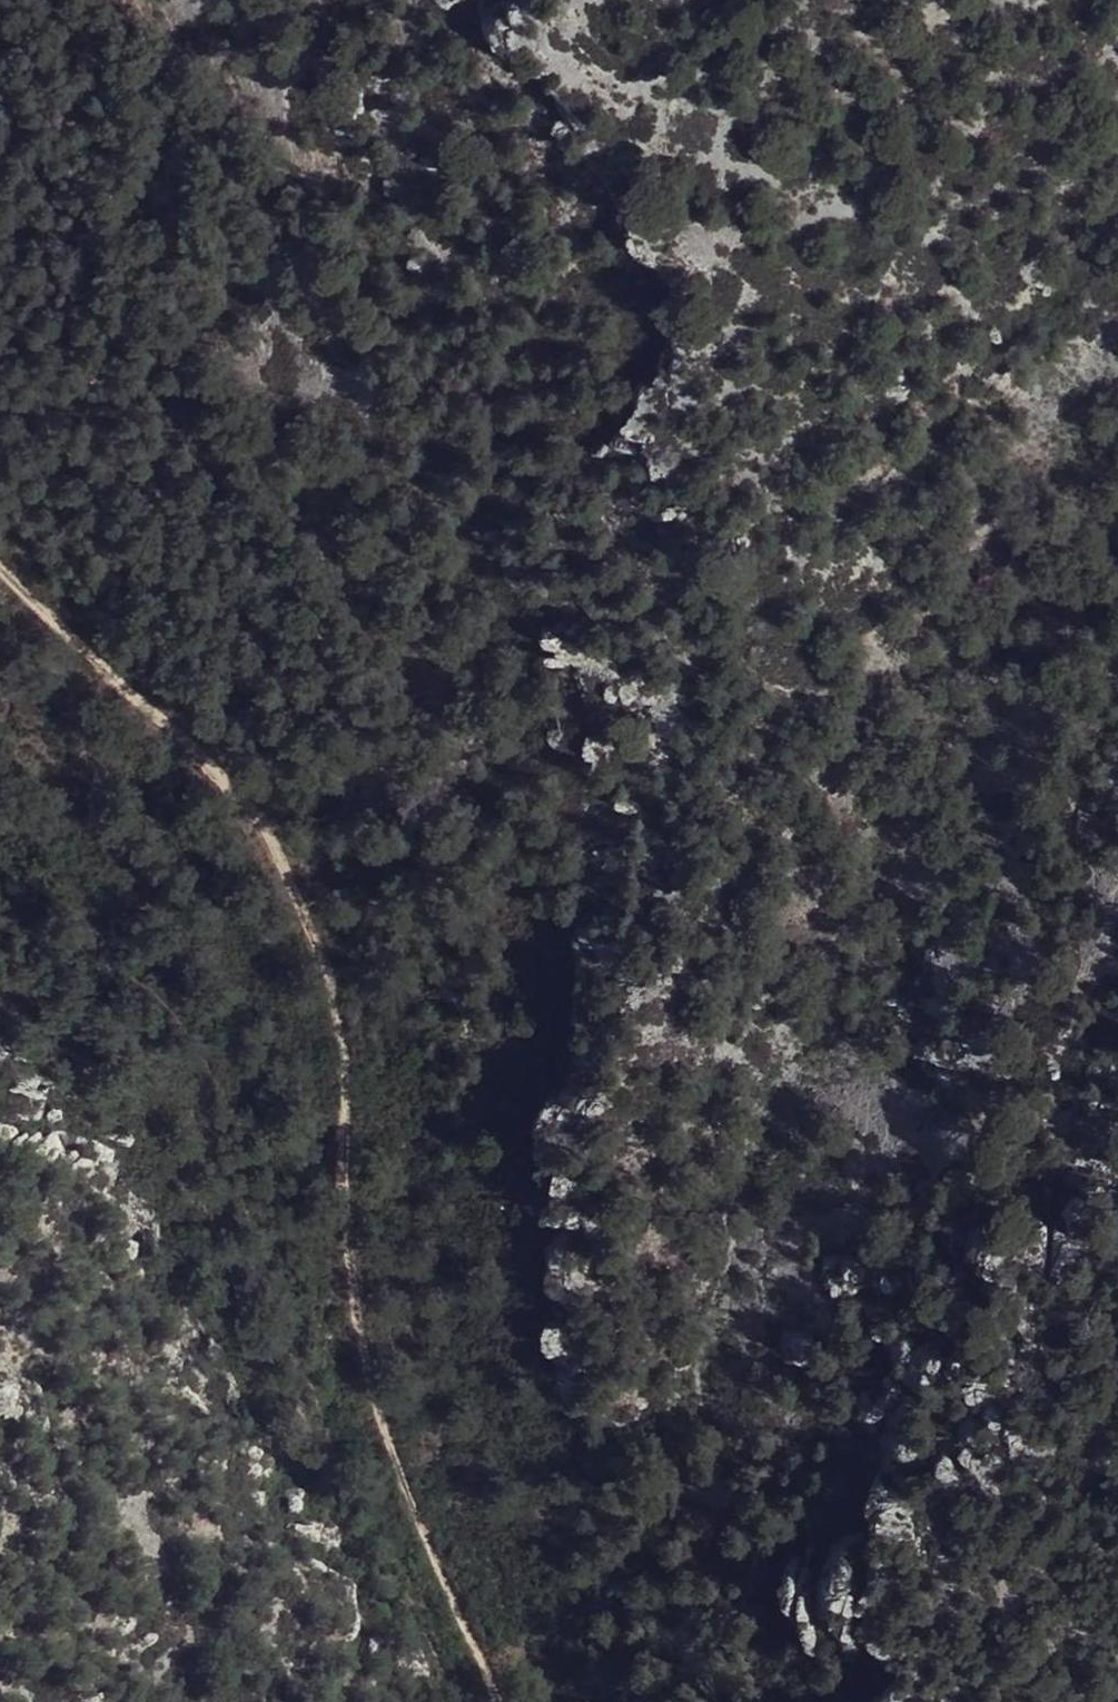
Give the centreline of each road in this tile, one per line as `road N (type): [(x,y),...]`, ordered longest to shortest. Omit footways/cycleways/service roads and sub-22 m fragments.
road 1 (track): [(453,1701),(414,1626),(332,1503),(288,1410),(264,1305),(289,1138),(288,883),(0,556)]

